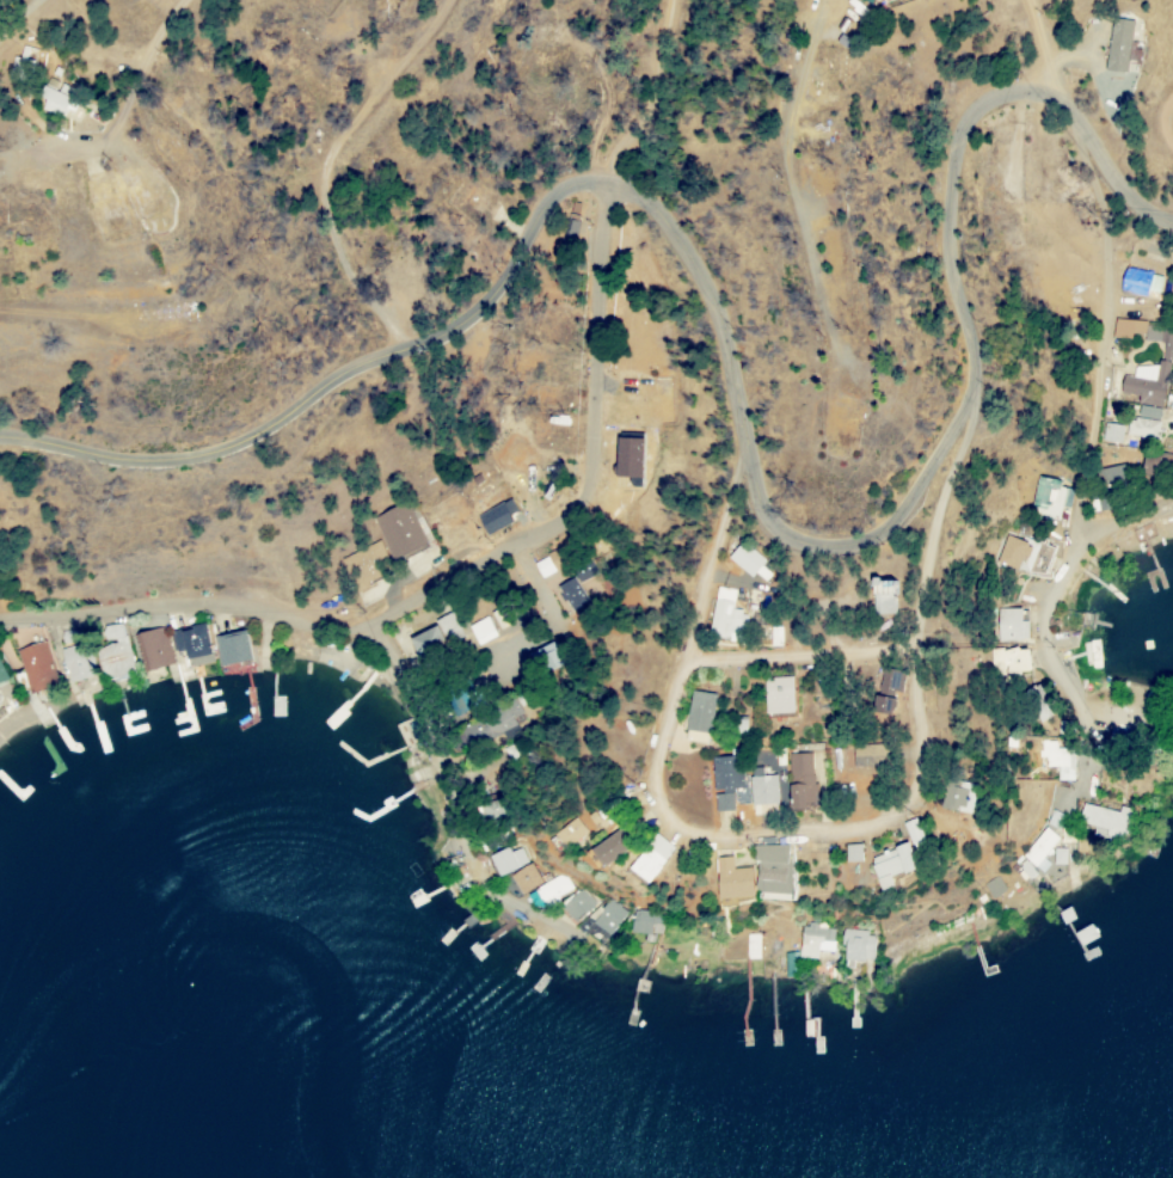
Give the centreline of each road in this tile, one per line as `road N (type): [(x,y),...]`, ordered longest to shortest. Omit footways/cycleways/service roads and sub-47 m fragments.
road 1 (secondary): [(1172,219),(1141,204),(1080,119),(1050,94),(1019,88),(978,109),(959,141),(950,225),(976,394),(890,529),(848,547),(805,544),(772,519),(721,321),(698,269),(645,203),(604,185),(554,197),(502,290),(474,319),(360,368),(237,448),(195,460),(127,462),(0,441)]
road 2 (residential): [(976,394),(927,581),(920,781),(907,806),(868,829),(700,835),(675,821),(661,794),(662,755),(750,447)]
road 3 (residential): [(0,620),(215,607),(377,643),(411,680),(425,711),(480,876),(502,897),(572,931)]
road 4 (residential): [(363,637),(576,514),(604,476),(595,380),(600,253),(612,188)]
road 5 (residential): [(1083,719),(1049,642),(1094,464),(1108,308),(1108,162)]
road 6 (residential): [(831,0),(793,122),(791,158),(846,369)]
road 7 (residential): [(29,155),(116,134),(176,14),(192,0)]
road 8 (residential): [(922,649),(689,665)]
road 9 (residential): [(612,188),(658,87),(674,0)]
road 10 (residential): [(1070,570),(1107,529),(1172,510)]

